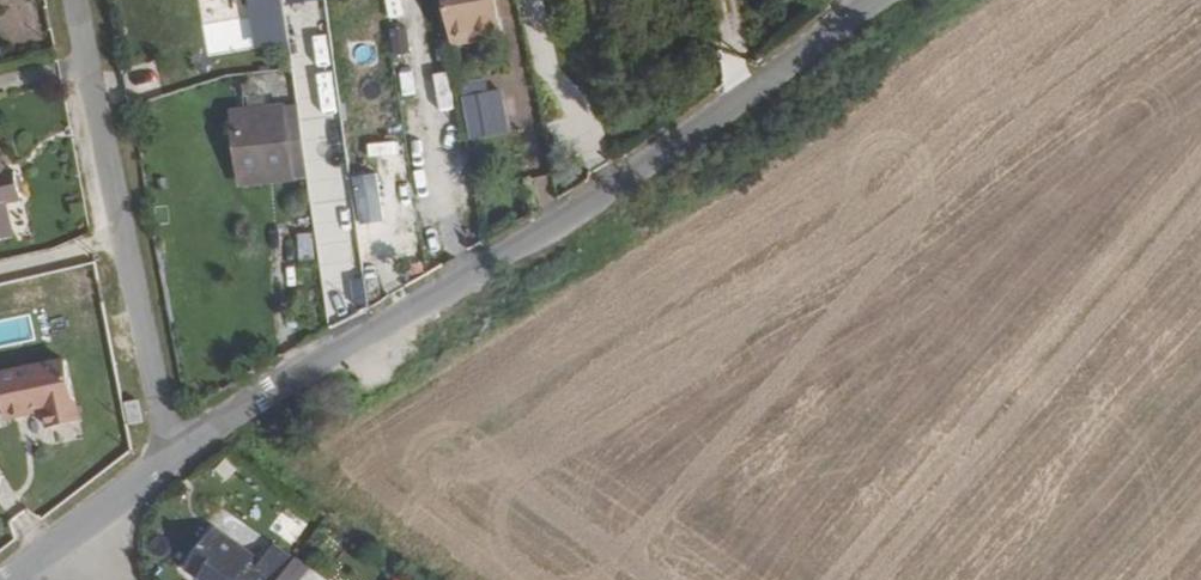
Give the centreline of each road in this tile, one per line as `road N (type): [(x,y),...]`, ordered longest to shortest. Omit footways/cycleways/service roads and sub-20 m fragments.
road 1 (unclassified): [(165,457),(576,209),(876,0)]
road 2 (unclassified): [(165,457),(73,0)]
road 3 (unclassified): [(66,534),(165,457)]

